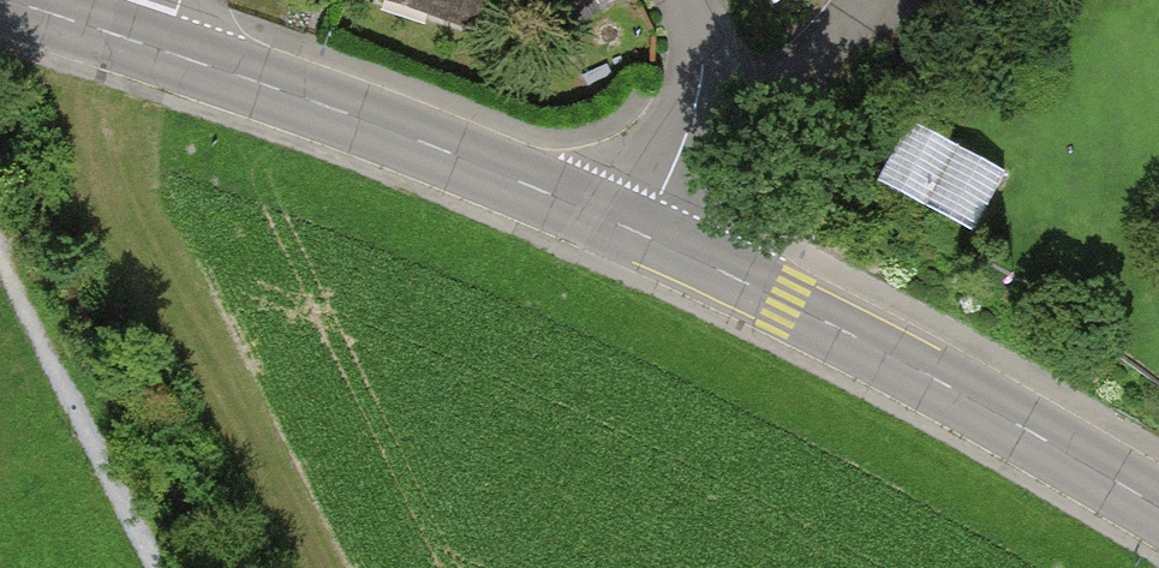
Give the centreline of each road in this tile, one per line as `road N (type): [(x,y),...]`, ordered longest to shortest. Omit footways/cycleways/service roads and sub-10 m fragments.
road 1 (tertiary): [(1158,520),(787,310),(644,244)]
road 2 (tertiary): [(644,244),(429,149),(161,59)]
road 3 (residential): [(644,244),(691,141),(698,38),(679,0)]
road 4 (tertiary): [(161,59),(0,7)]

